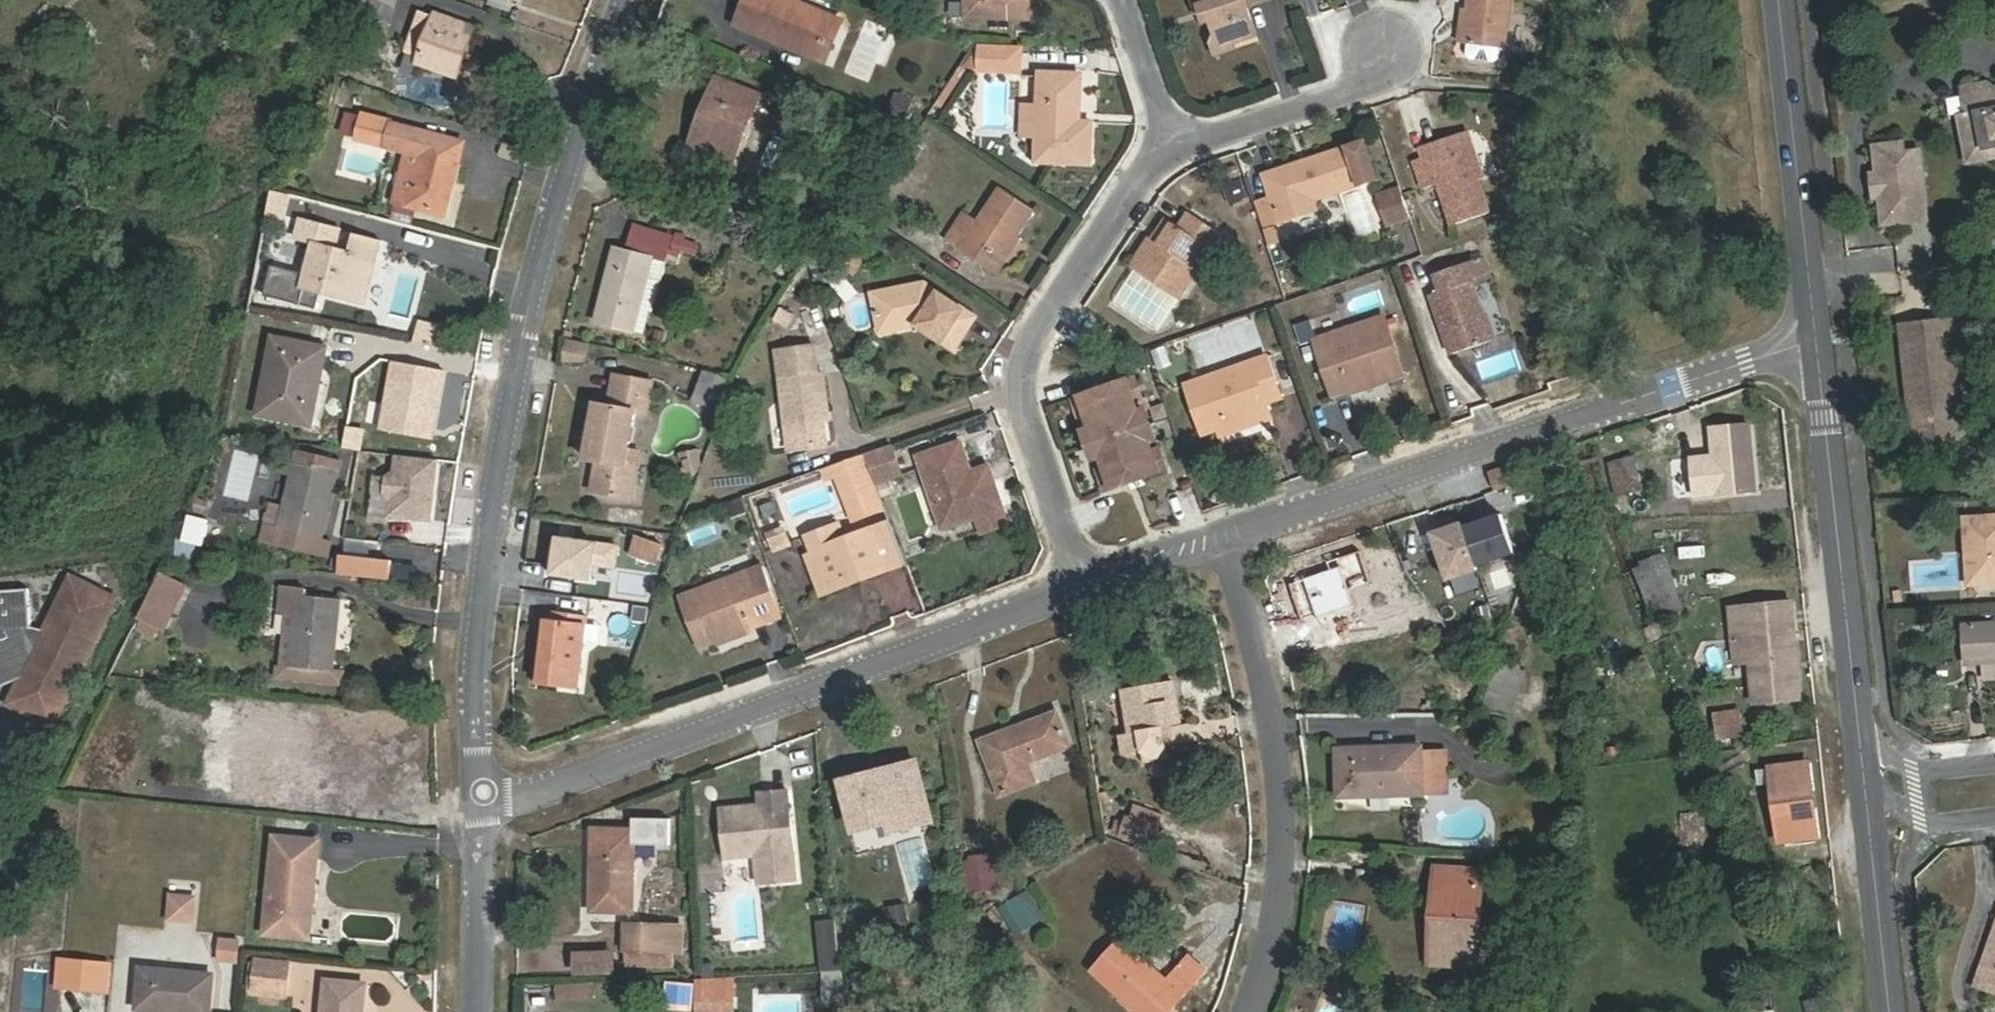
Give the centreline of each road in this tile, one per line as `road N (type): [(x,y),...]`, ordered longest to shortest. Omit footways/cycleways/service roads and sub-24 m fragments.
road 1 (residential): [(487,807),(485,600),(535,313),(631,0)]
road 2 (residential): [(487,807),(1084,587)]
road 3 (residential): [(1230,534),(1819,340)]
road 4 (residential): [(1172,138),(1041,325),(1022,371),(1021,396),(1084,587)]
road 5 (residential): [(1230,534),(1271,668),(1285,765),(1284,872),(1270,958),(1250,1011)]
road 6 (secondary): [(1819,340),(1864,726)]
road 7 (secondary): [(1783,0),(1819,340)]
road 8 (secondary): [(1869,773),(1894,1011)]
road 9 (residential): [(1383,50),(1365,84),(1172,138)]
road 10 (residential): [(481,1011),(487,807)]
road 11 (residential): [(1084,587),(1230,534)]
road 12 (residential): [(1124,0),(1172,138)]
road 13 (residential): [(1994,762),(1929,771),(1898,758),(1864,726)]
road 14 (residential): [(1869,773),(1941,824),(1994,818)]

